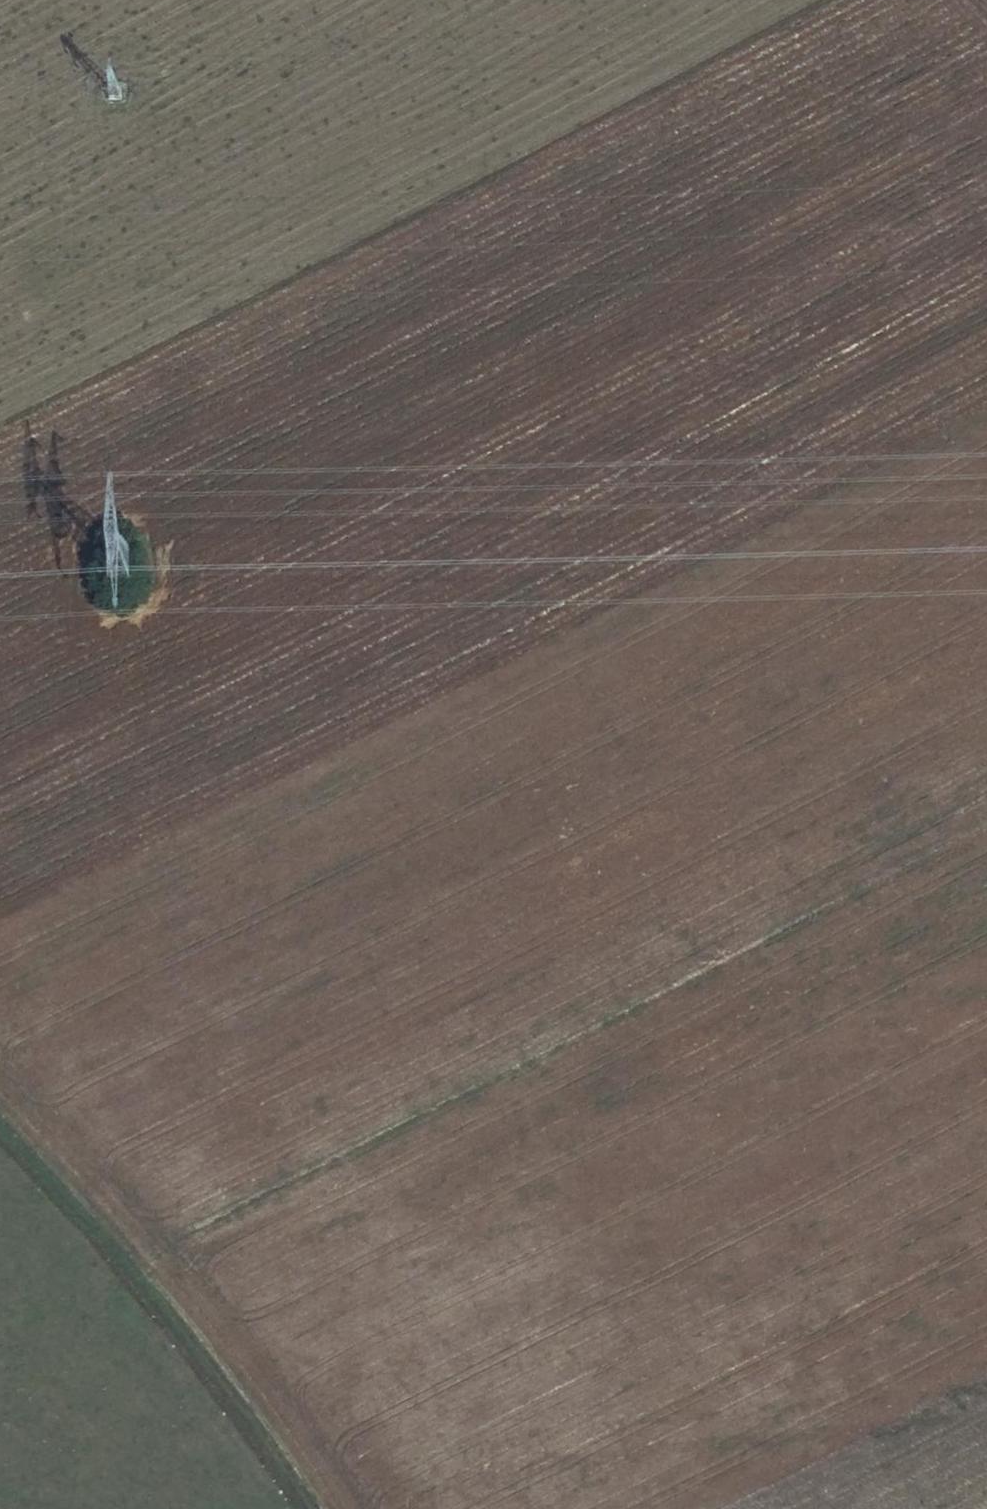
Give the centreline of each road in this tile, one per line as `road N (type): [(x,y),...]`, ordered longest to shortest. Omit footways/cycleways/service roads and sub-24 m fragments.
road 1 (track): [(307,1508),(0,1131)]

